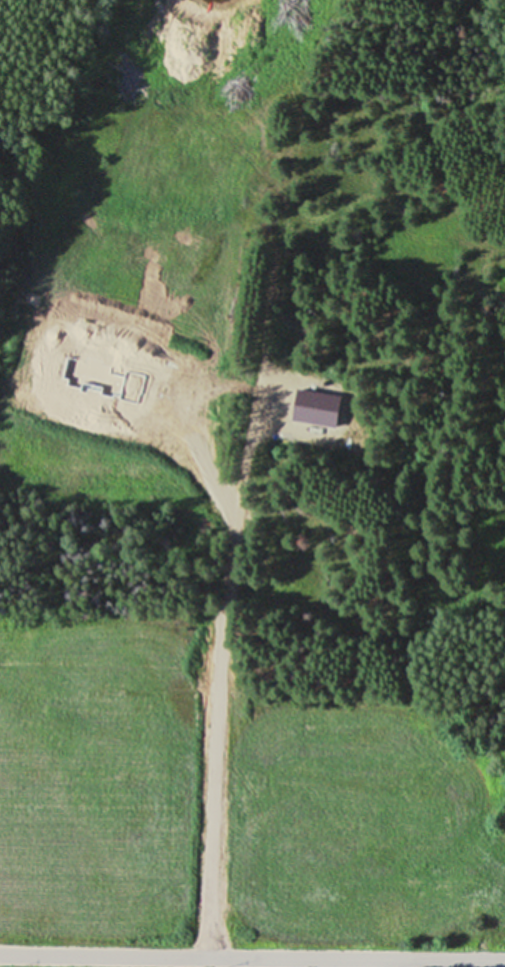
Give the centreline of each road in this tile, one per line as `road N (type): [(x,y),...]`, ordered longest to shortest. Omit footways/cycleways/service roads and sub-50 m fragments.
road 1 (residential): [(504,960),(0,954)]

